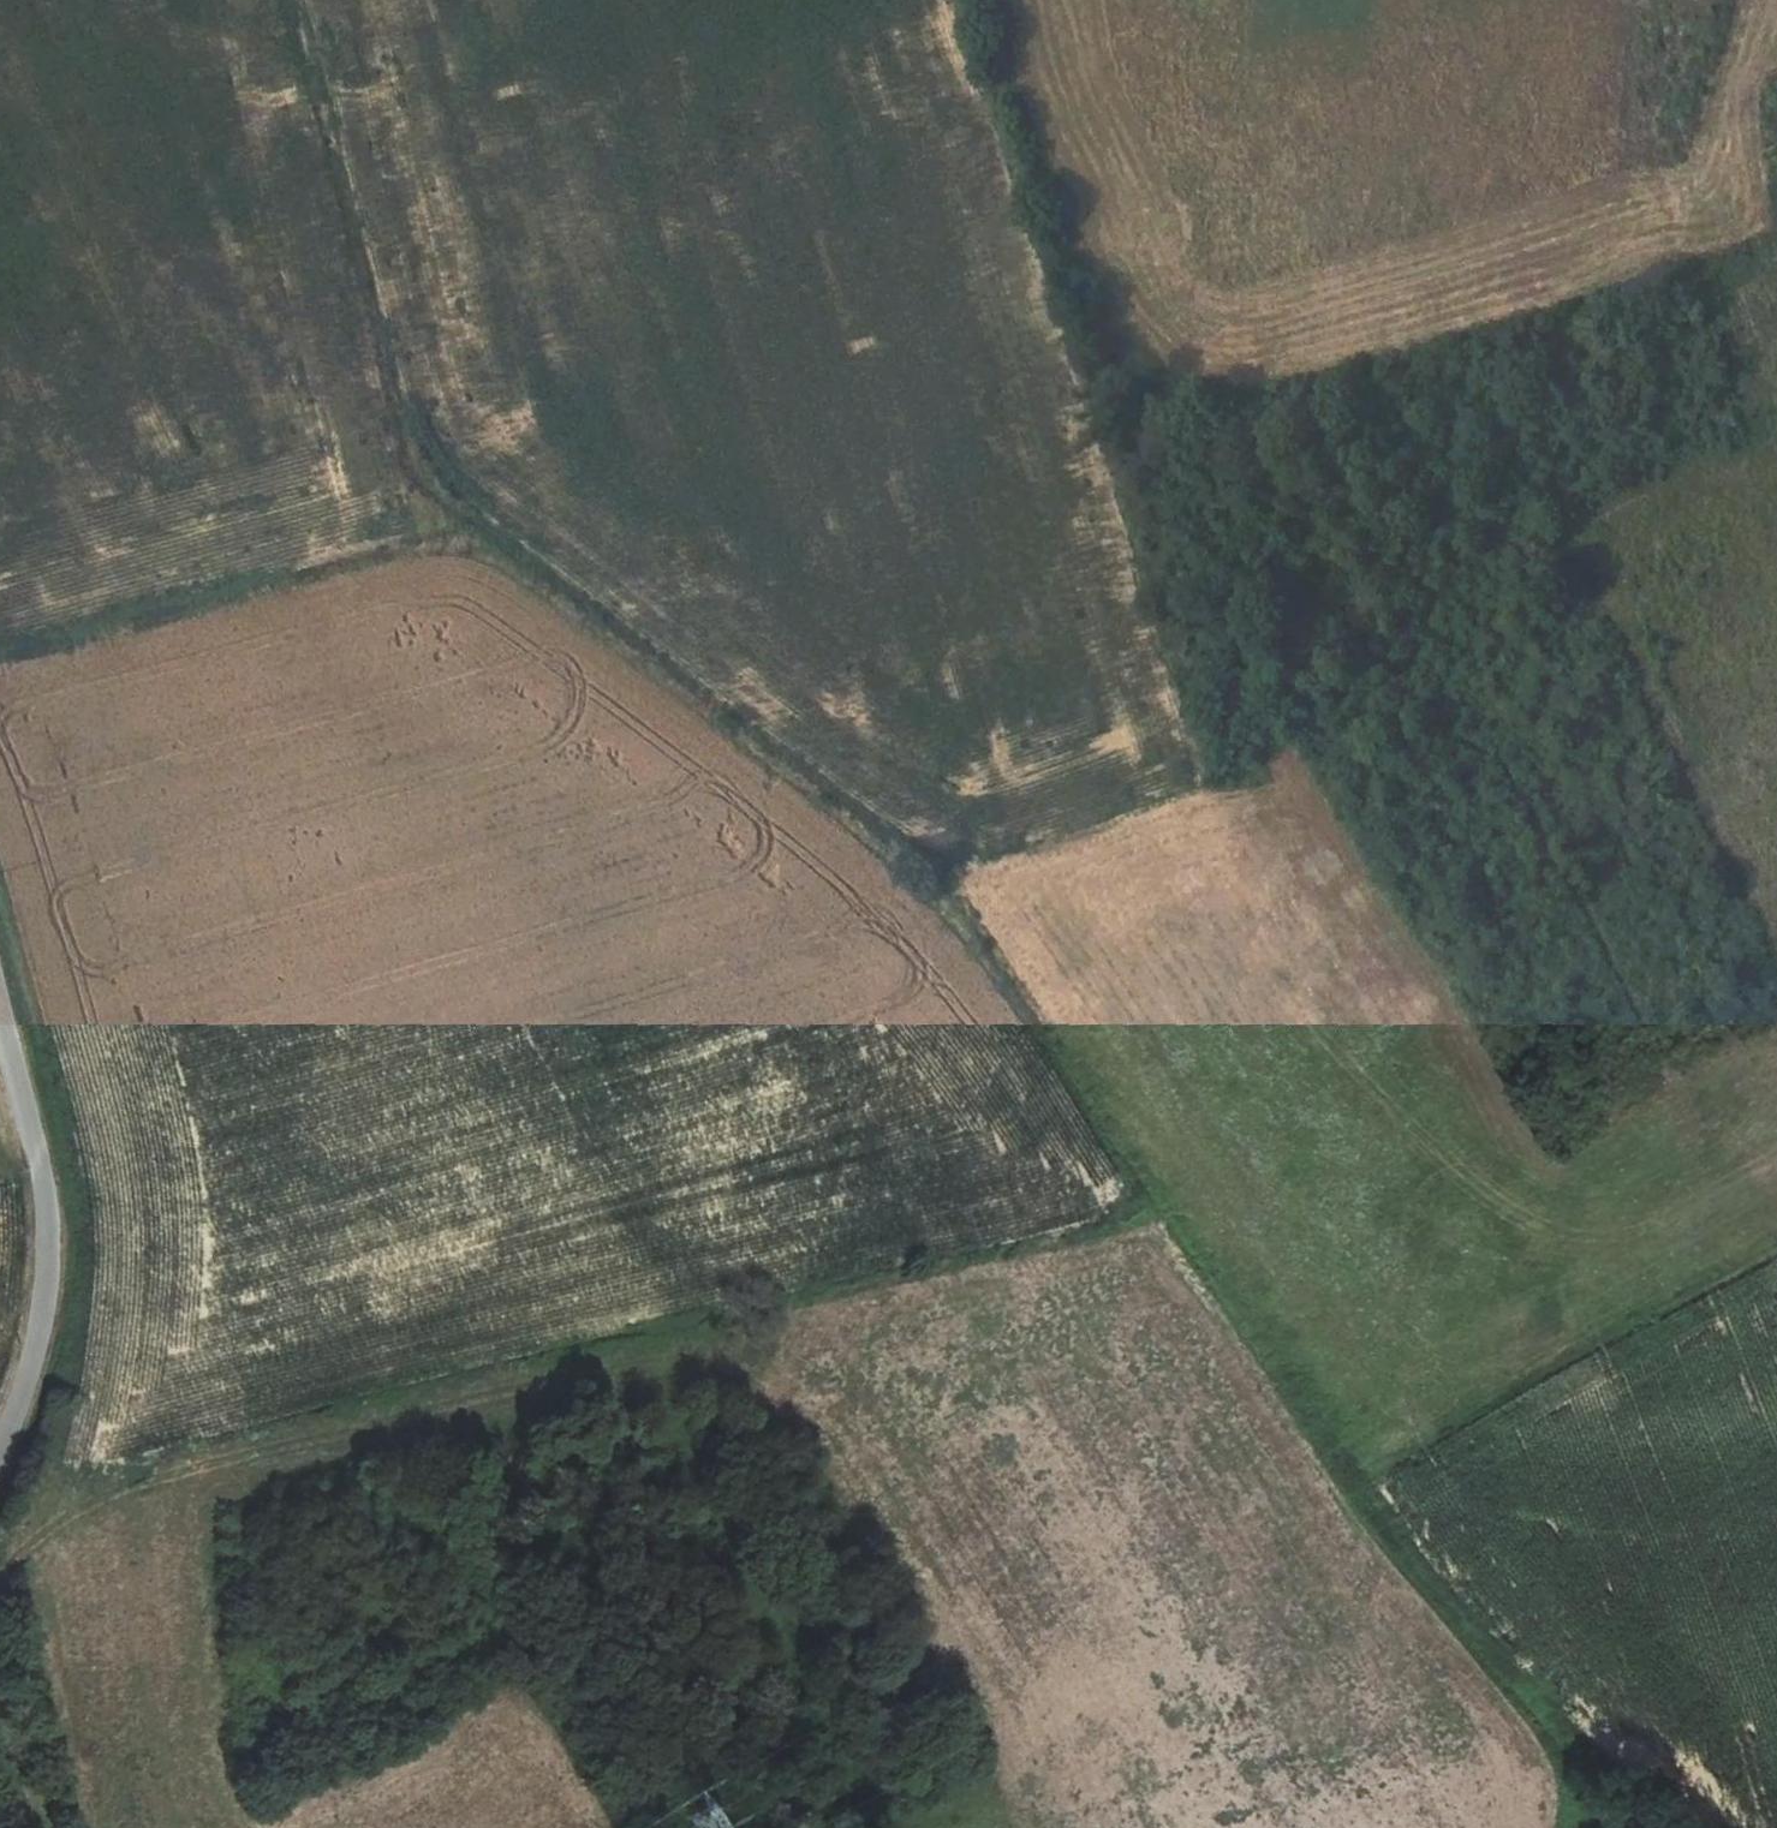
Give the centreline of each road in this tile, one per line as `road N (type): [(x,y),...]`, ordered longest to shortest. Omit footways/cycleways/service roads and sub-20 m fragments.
road 1 (unclassified): [(0,1012),(47,1191),(44,1313),(0,1453)]

